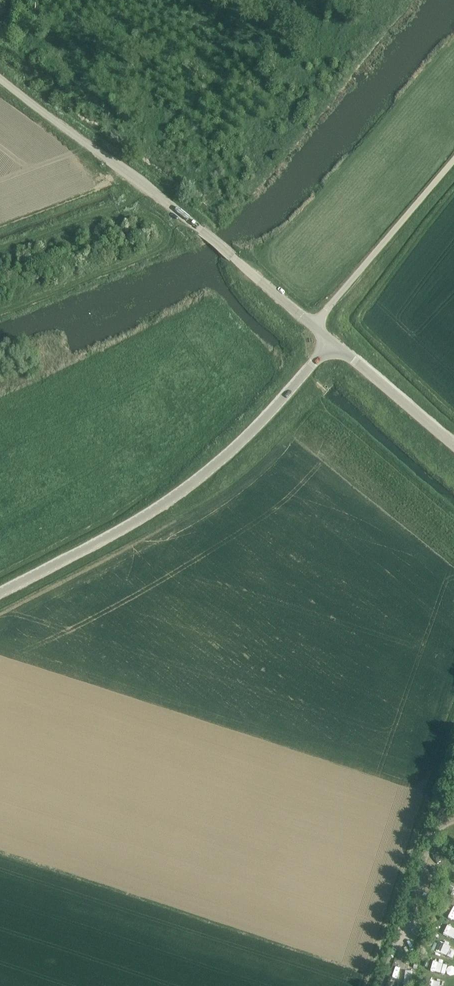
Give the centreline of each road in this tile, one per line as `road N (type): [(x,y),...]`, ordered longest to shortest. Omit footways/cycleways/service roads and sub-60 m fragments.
road 1 (unclassified): [(0,593),(168,505),(215,470),(333,343)]
road 2 (unclassified): [(311,324),(0,75)]
road 3 (unclassified): [(311,324),(453,162)]
road 4 (unclassified): [(453,448),(333,343)]

